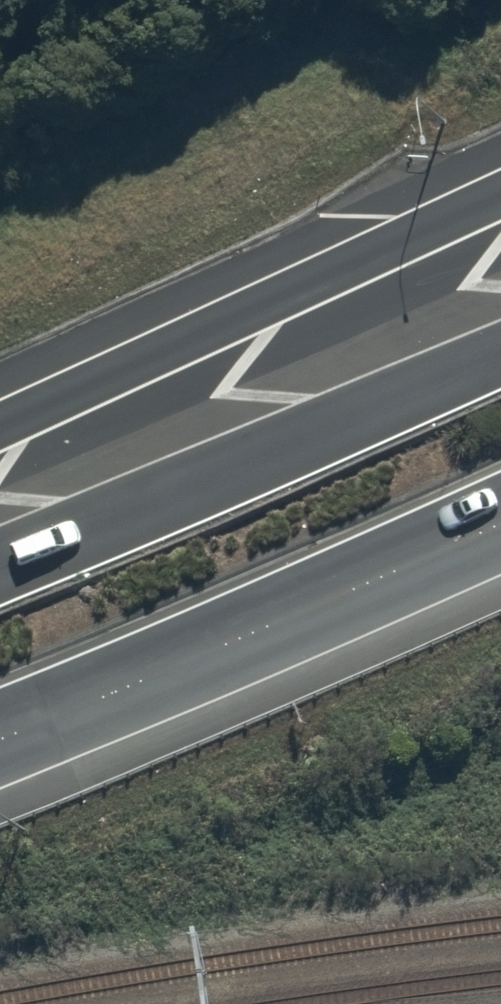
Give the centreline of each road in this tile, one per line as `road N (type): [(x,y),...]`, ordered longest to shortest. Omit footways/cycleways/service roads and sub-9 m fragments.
road 1 (trunk): [(0,421),(500,196)]
road 2 (trunk): [(500,526),(0,737)]
road 3 (trunk): [(0,549),(500,346)]

